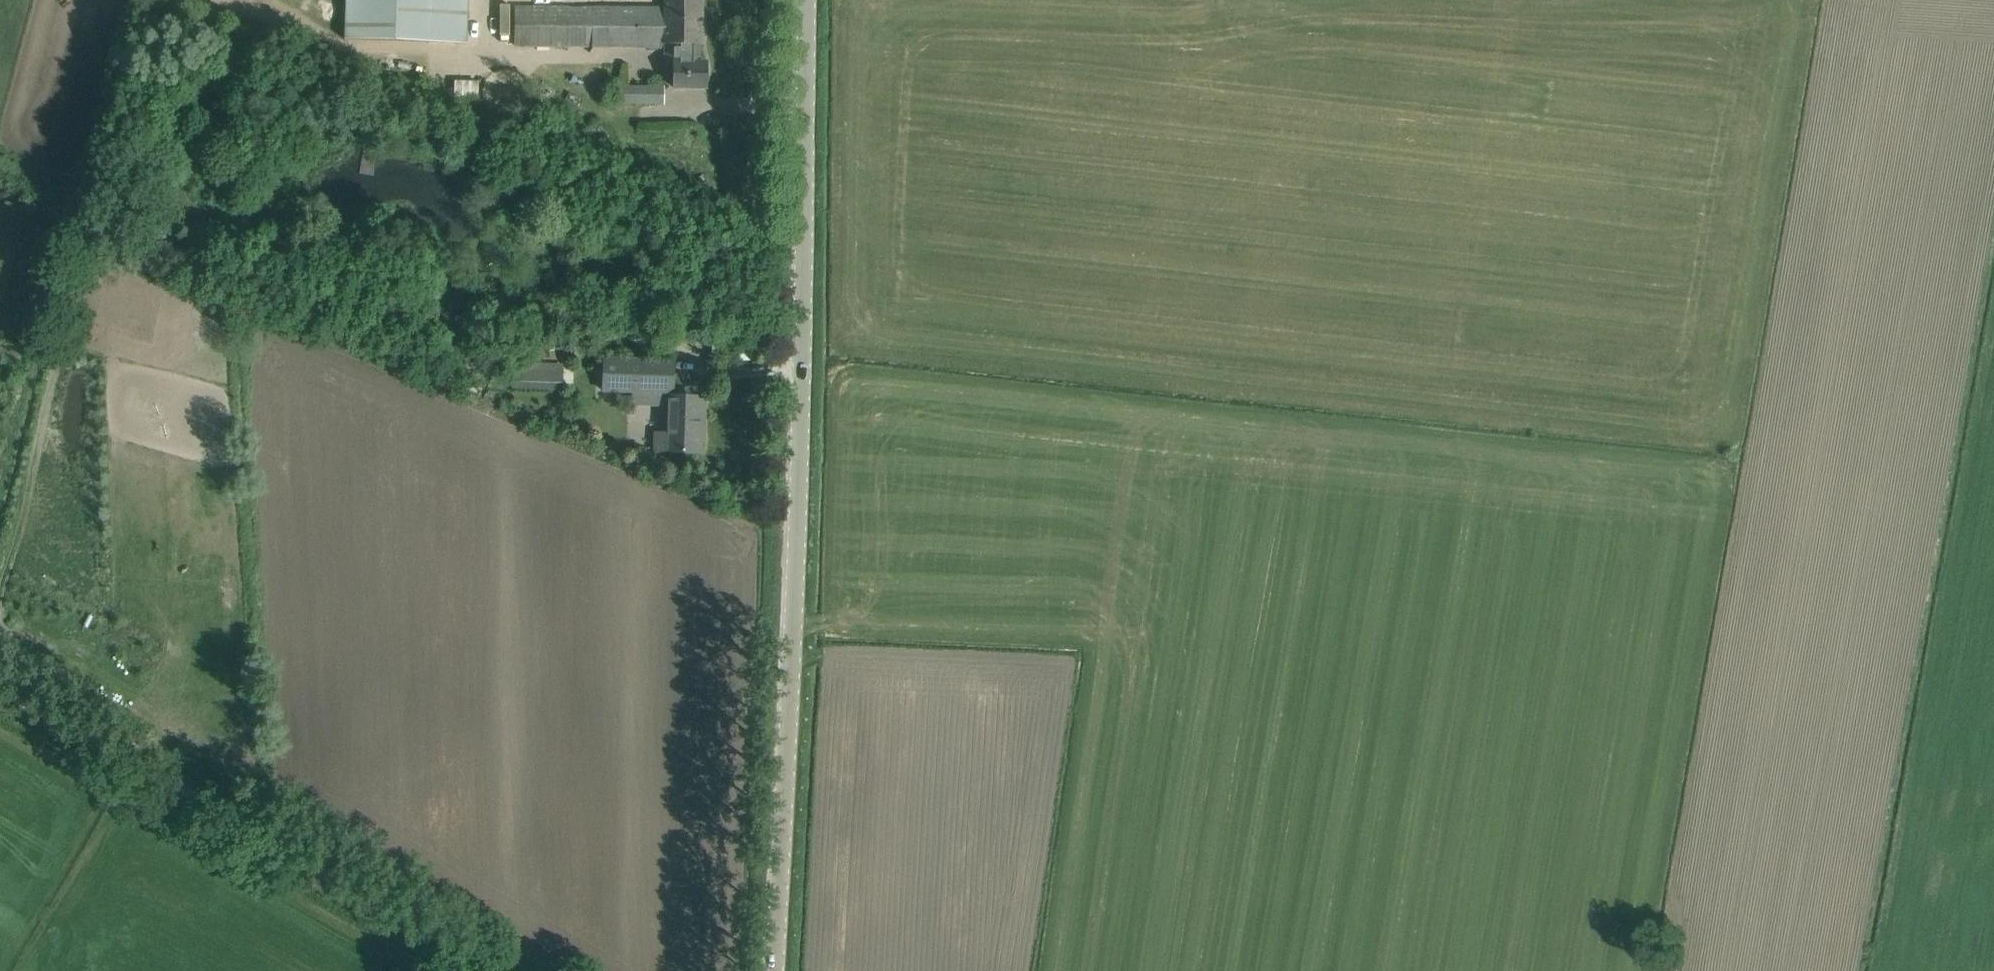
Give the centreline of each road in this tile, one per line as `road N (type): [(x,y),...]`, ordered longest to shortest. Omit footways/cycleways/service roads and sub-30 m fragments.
road 1 (unclassified): [(773,970),(802,0)]
road 2 (track): [(503,970),(0,688)]

